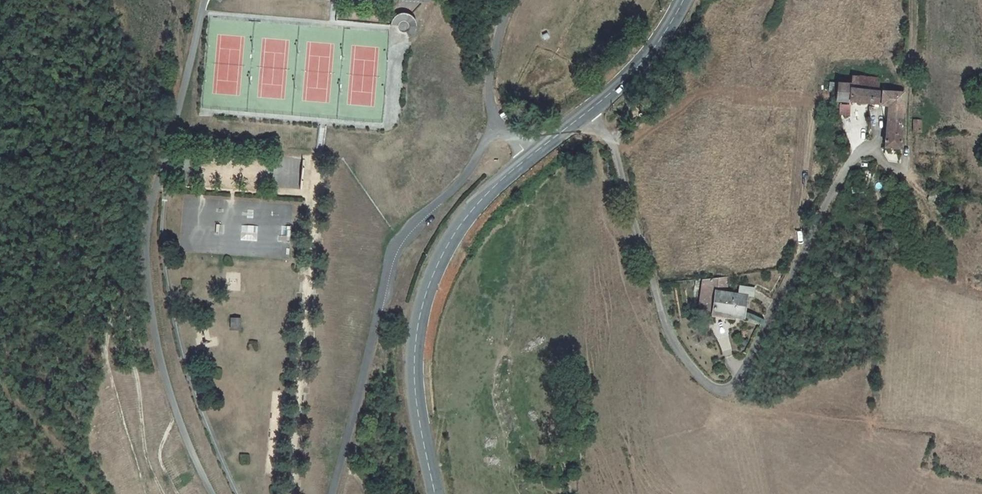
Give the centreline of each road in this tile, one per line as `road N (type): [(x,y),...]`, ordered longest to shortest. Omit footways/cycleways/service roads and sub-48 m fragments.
road 1 (unclassified): [(584,115),(617,166),(681,360),(706,384),(734,387),(855,153),(895,172),(906,168),(913,0)]
road 2 (residential): [(213,493),(163,373),(144,256),(145,205),(207,0)]
road 3 (residential): [(498,121),(462,182),(395,244),(331,493)]
road 4 (tertiary): [(435,493),(414,376),(427,291),(453,235),(530,157)]
road 5 (tertiary): [(584,115),(630,75),(682,0)]
road 6 (track): [(0,381),(95,493)]
road 7 (residential): [(510,0),(483,95),(498,121)]

